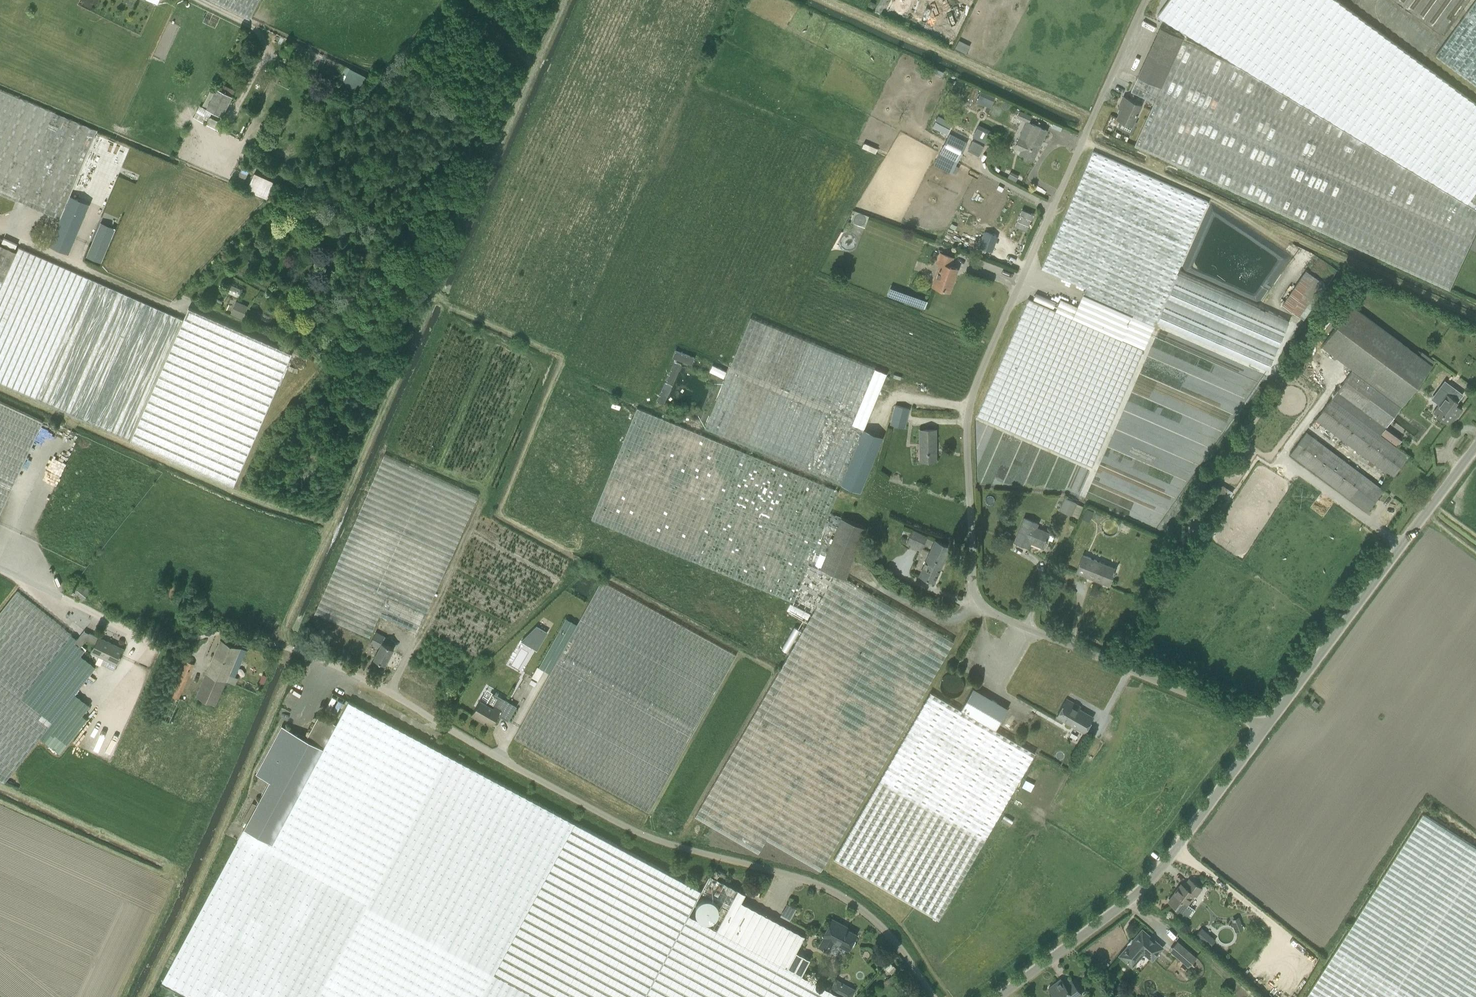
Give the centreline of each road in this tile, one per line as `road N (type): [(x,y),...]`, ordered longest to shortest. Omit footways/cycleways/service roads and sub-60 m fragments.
road 1 (unclassified): [(933,996),(885,931),(804,879),(648,837),(390,692),(293,649),(233,634),(157,642),(0,570)]
road 2 (unclassified): [(1263,732),(1237,713),(991,613),(974,584),(967,427),(978,378),(1147,0)]
road 3 (unclassified): [(999,996),(1162,868),(1263,732)]
road 4 (unclassified): [(1263,732),(1475,448)]
road 5 (track): [(199,0),(263,36),(267,51),(233,117)]

